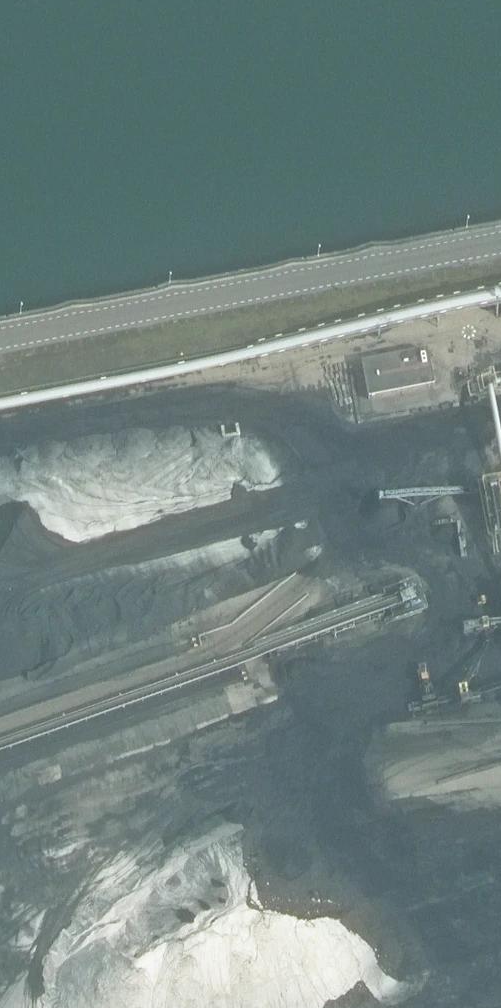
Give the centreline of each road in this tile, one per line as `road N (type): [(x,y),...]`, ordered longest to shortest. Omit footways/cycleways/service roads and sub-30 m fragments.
road 1 (unclassified): [(500,241),(0,338)]

